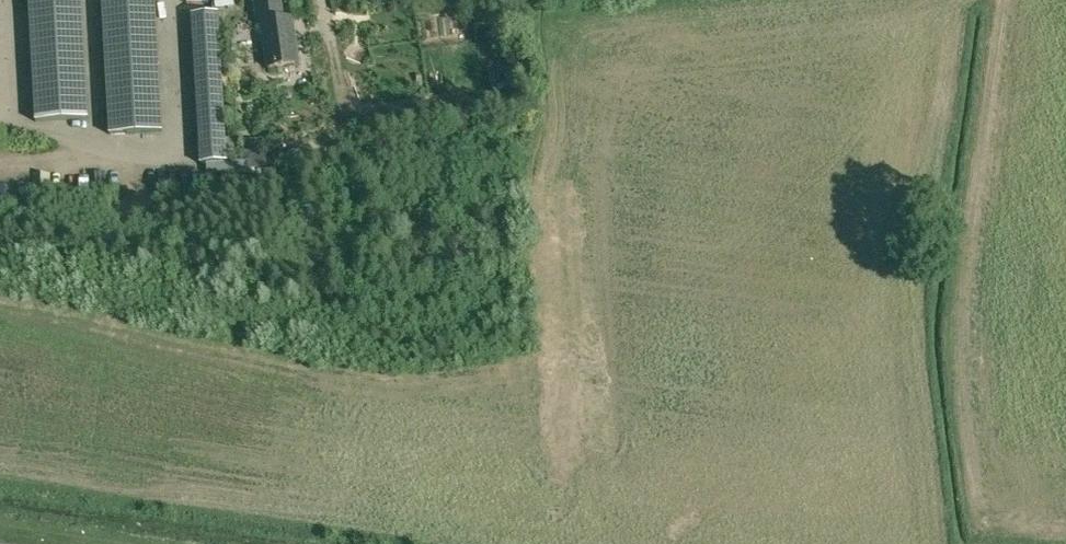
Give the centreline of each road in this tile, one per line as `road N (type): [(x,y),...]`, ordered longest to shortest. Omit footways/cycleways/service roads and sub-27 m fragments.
road 1 (unclassified): [(1065,539),(680,490),(631,470),(616,432),(556,0)]

